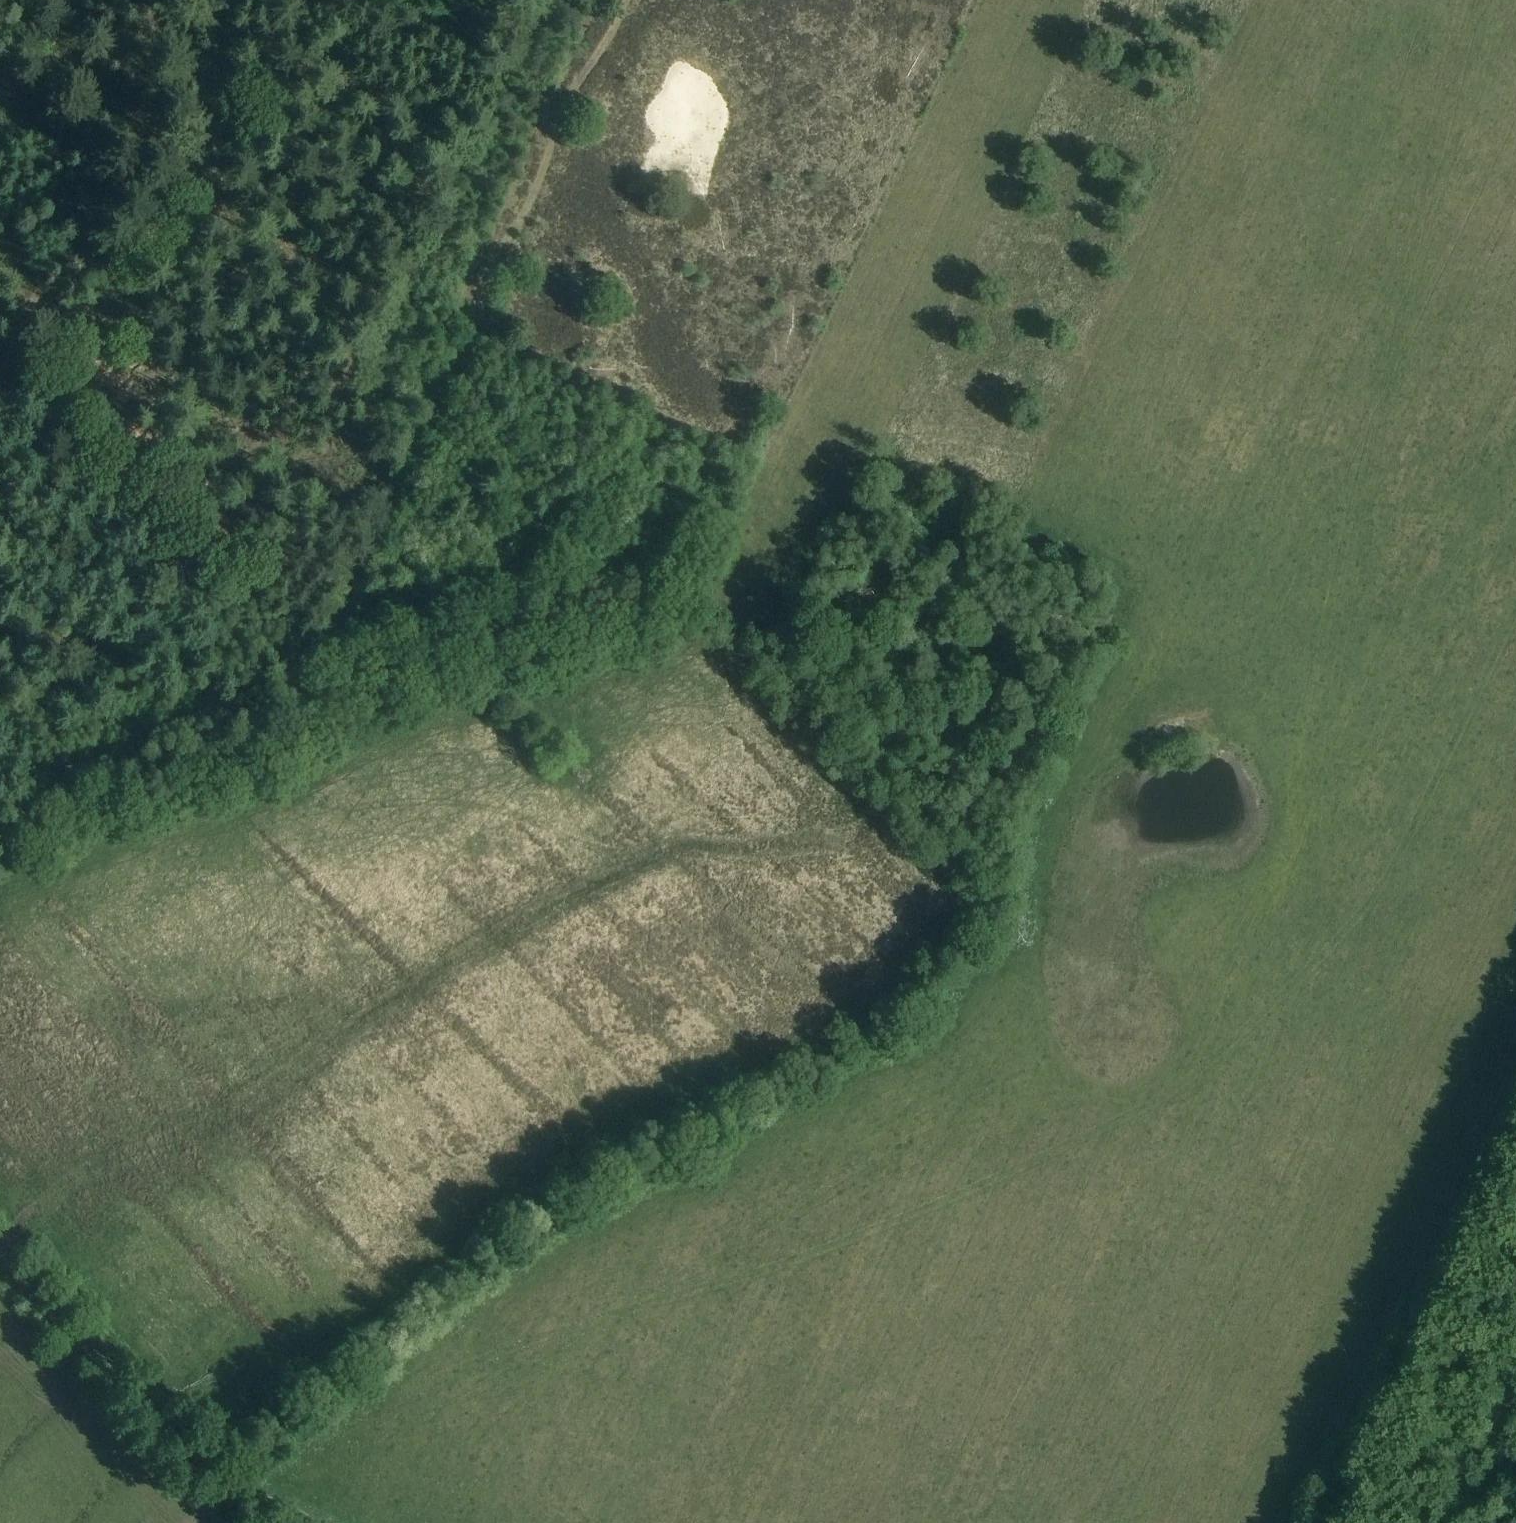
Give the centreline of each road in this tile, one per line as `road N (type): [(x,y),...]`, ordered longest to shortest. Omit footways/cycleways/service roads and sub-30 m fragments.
road 1 (track): [(0,1263),(200,1467),(304,1522)]

